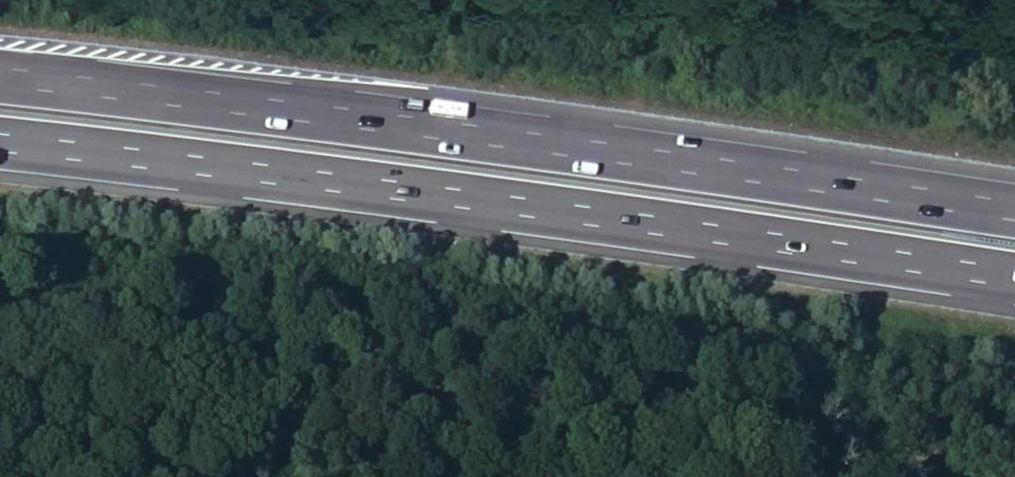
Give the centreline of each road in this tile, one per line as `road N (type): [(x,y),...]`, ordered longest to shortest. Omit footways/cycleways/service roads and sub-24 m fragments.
road 1 (motorway): [(1014,214),(544,143),(0,79)]
road 2 (motorway): [(0,145),(1014,281)]

